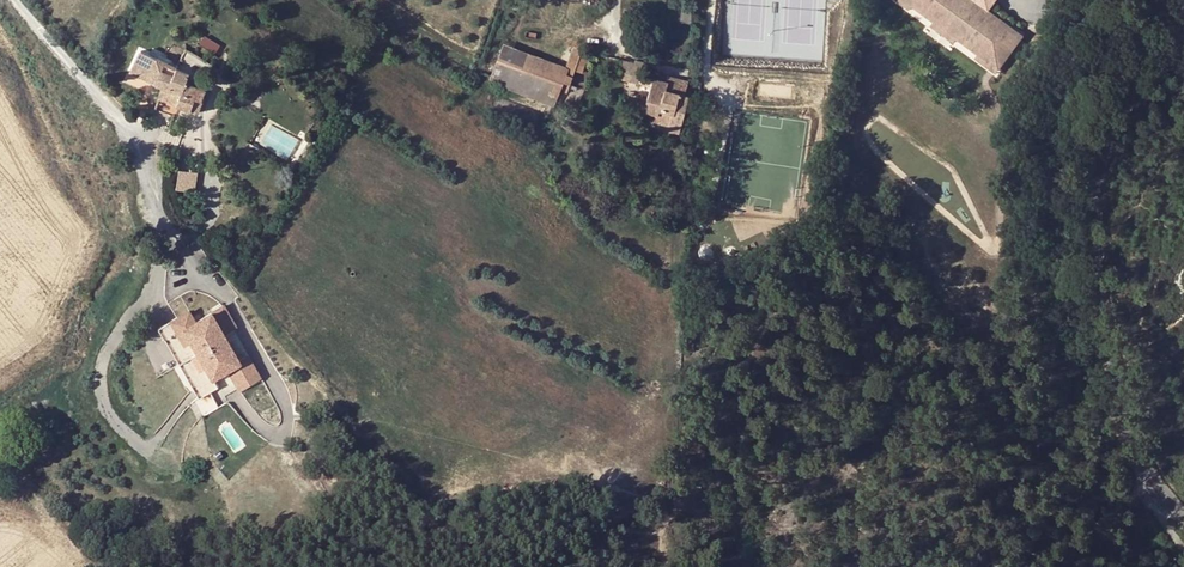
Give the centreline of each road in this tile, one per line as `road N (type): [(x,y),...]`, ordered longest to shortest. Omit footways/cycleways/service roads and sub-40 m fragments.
road 1 (tertiary): [(1183,515),(1146,472),(1095,290),(1104,200),(1157,0)]

